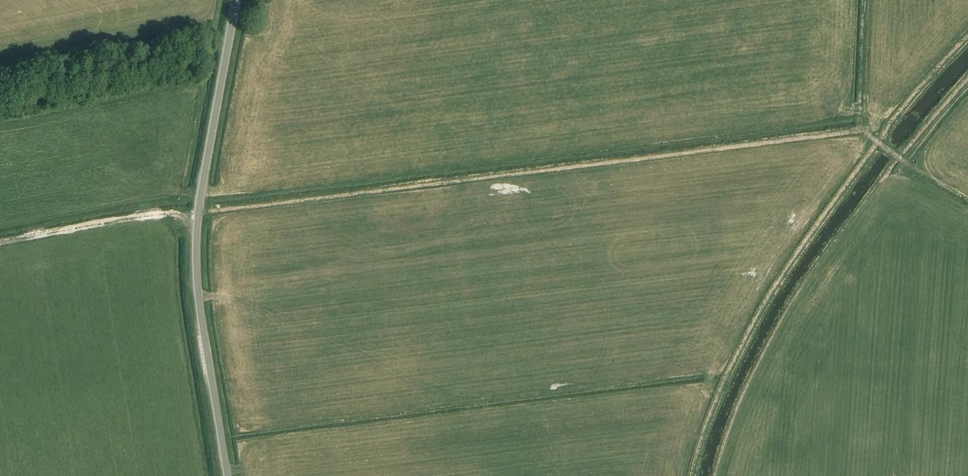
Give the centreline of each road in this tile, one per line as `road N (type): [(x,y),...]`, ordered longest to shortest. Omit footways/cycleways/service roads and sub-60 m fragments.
road 1 (track): [(693,475),(735,361),(774,296),(903,108),(967,38)]
road 2 (unclassified): [(228,475),(196,233),(236,0)]
road 3 (track): [(967,200),(864,130),(864,0)]

